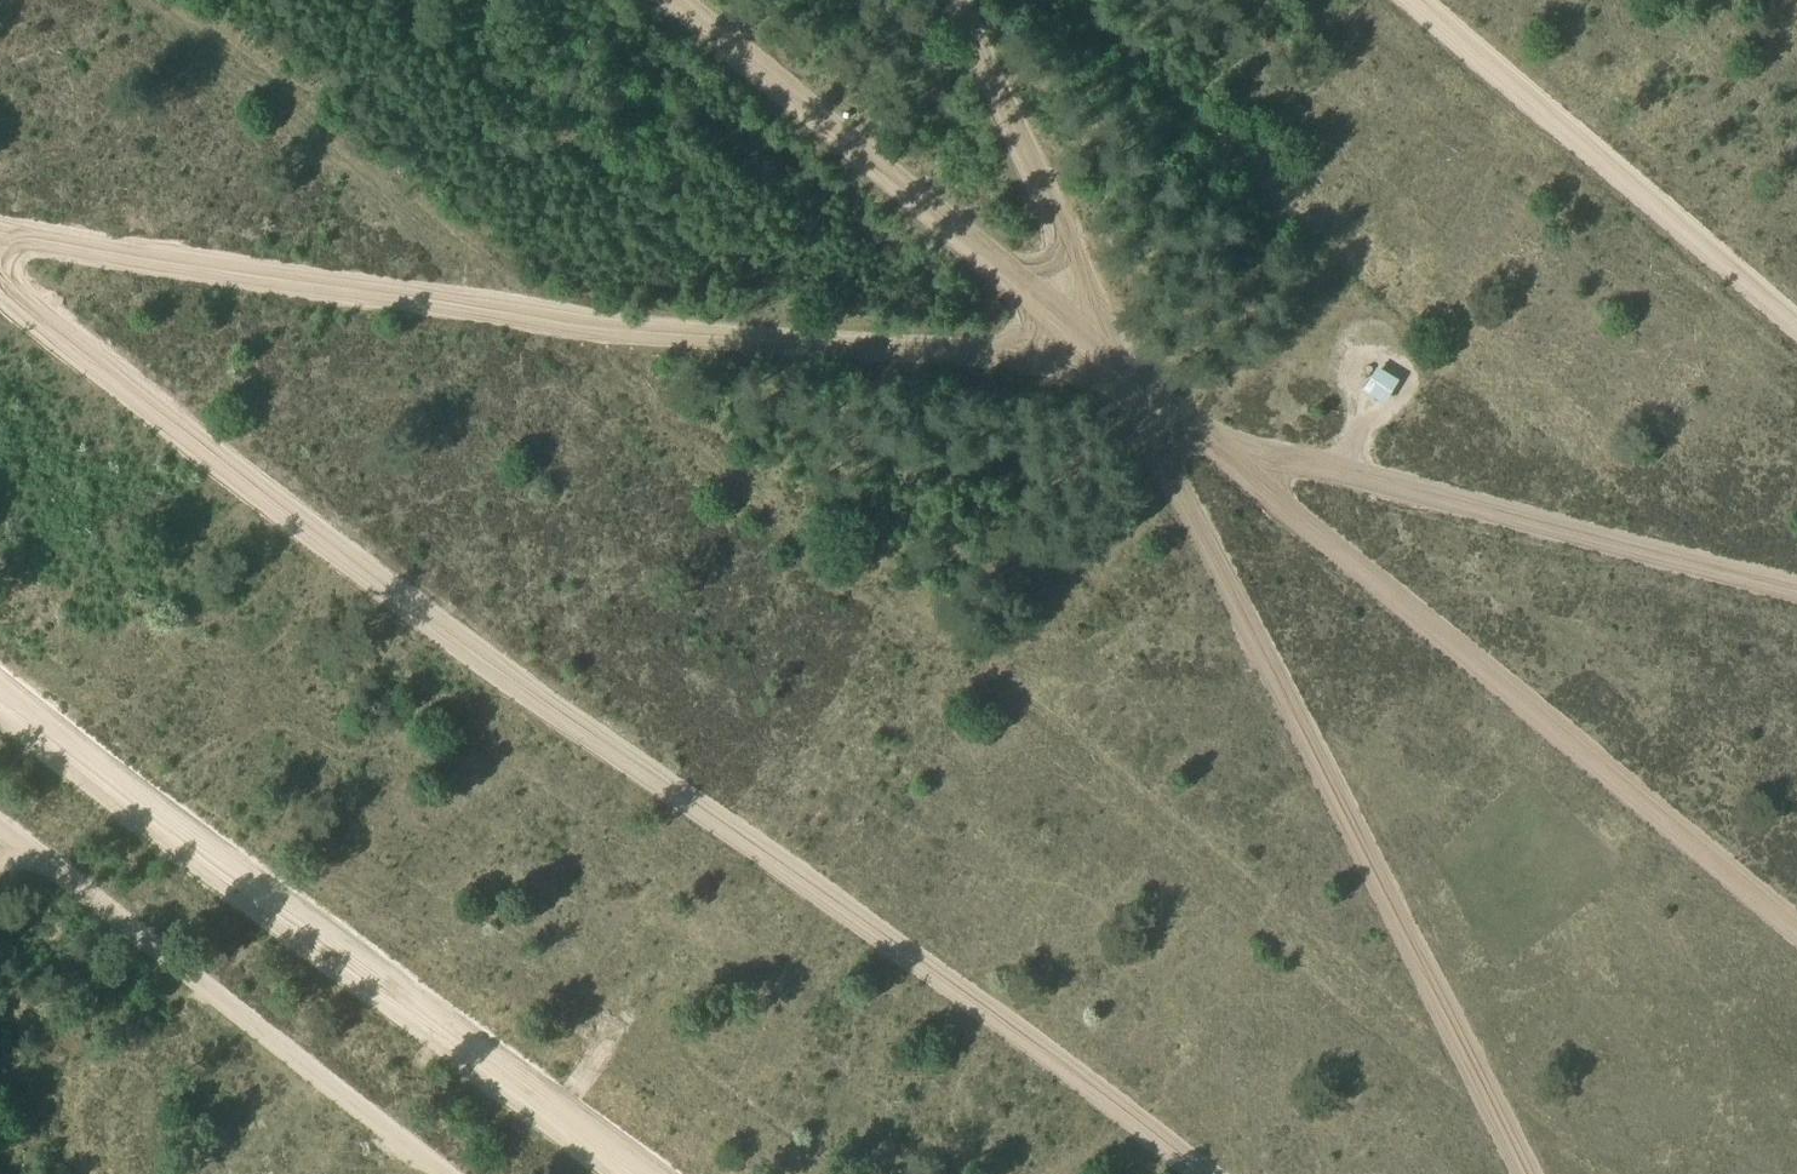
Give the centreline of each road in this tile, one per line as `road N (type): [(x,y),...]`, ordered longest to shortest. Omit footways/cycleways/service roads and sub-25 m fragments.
road 1 (track): [(640,1173),(0,697)]

